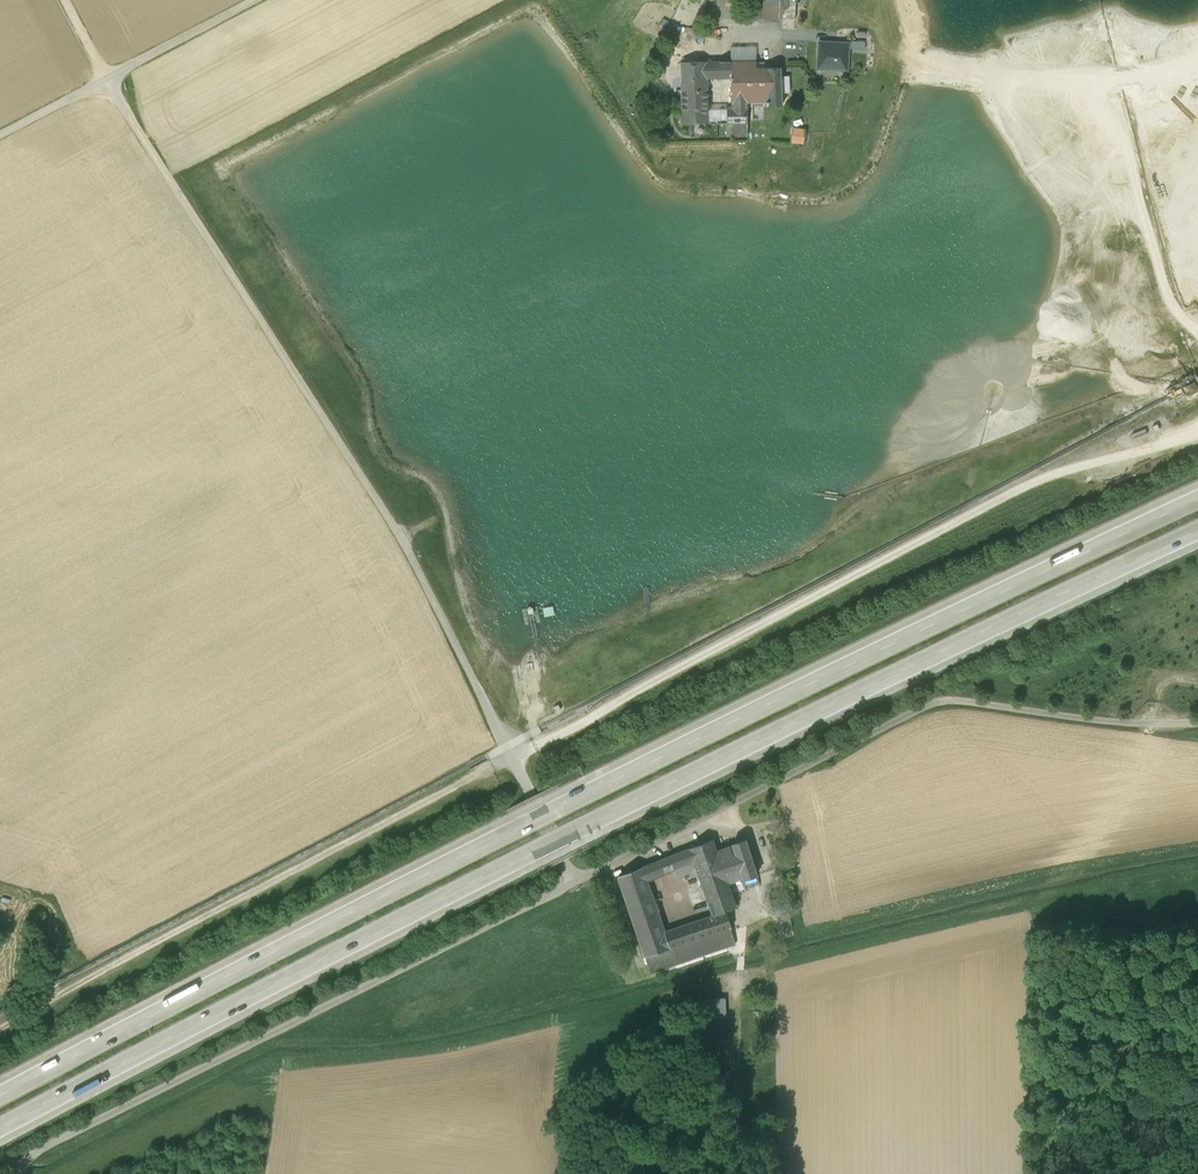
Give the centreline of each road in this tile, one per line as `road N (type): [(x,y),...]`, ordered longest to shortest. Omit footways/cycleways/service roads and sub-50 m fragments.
road 1 (motorway): [(1197,500),(573,799),(0,1096)]
road 2 (motorway): [(0,1126),(691,772),(1197,530)]
road 3 (unclassified): [(575,882),(401,536),(106,79)]
road 4 (unclassified): [(575,882),(939,701),(1125,723),(1197,723)]
road 5 (unclassified): [(16,1173),(25,1159),(575,882)]
road 6 (unclassified): [(106,79),(255,0)]
road 7 (track): [(43,1008),(50,902),(0,887)]

